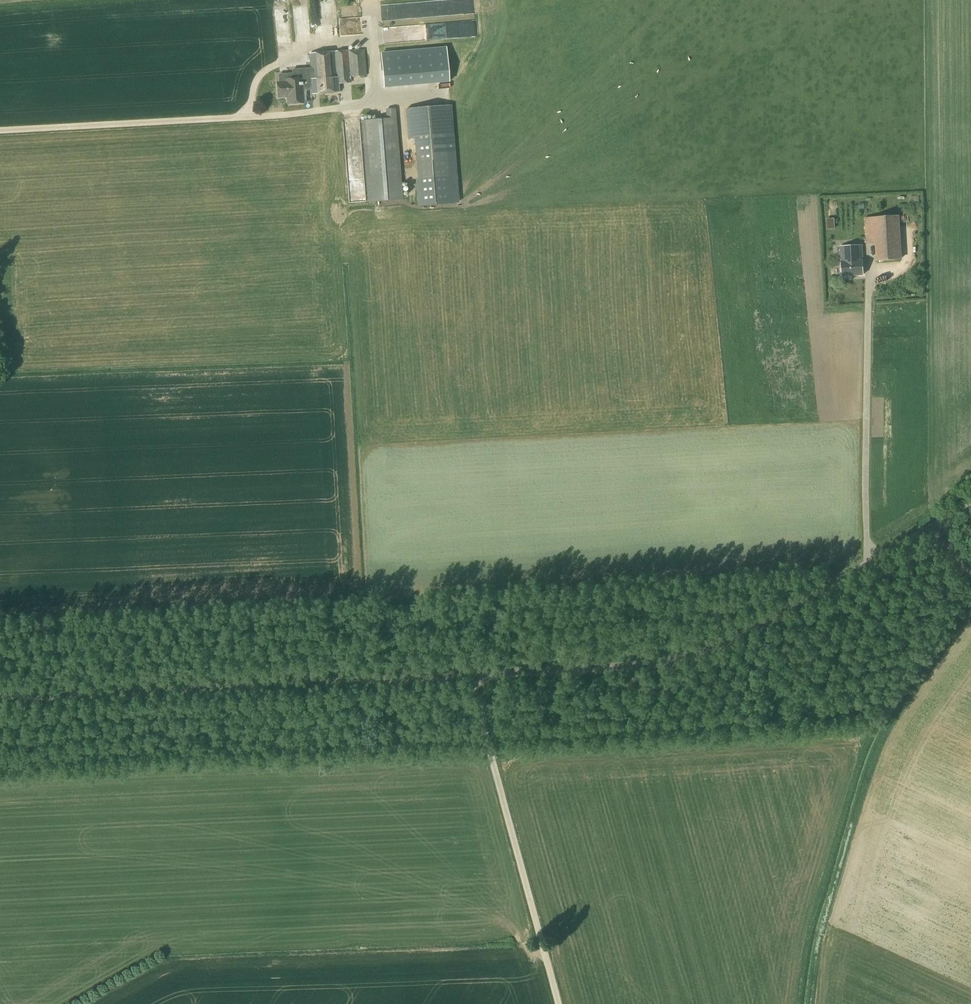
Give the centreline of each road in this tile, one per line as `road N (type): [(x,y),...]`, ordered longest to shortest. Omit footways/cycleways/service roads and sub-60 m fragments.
road 1 (tertiary): [(0,699),(663,666),(742,638),(970,508)]

